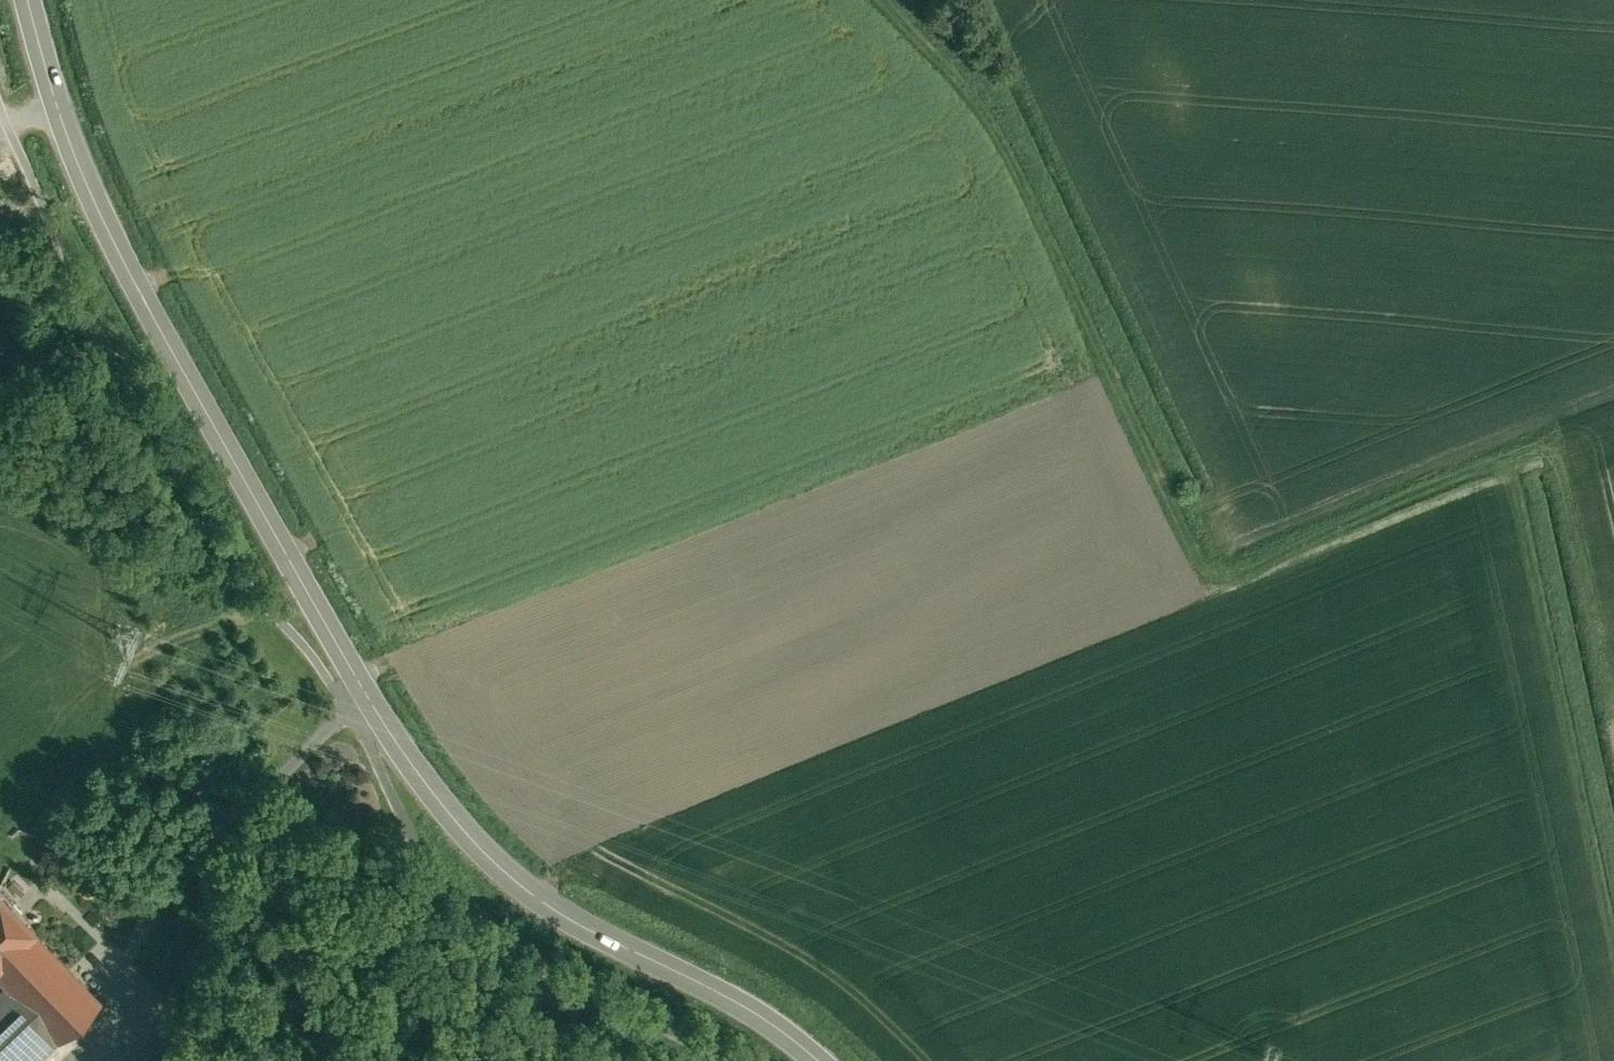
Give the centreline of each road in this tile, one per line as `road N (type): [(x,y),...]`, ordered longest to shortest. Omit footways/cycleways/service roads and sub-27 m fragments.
road 1 (secondary): [(30,0),(61,111),(138,289),(315,607),(442,806),(528,890),(706,983),(823,1060)]

